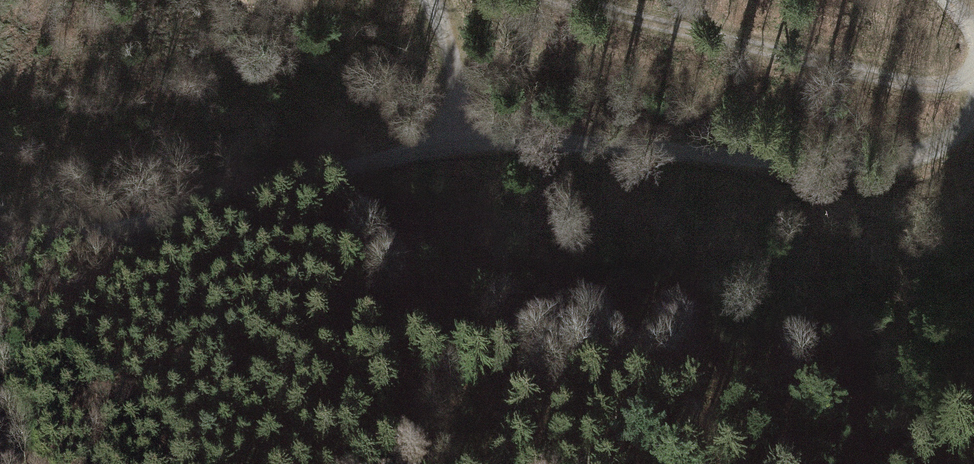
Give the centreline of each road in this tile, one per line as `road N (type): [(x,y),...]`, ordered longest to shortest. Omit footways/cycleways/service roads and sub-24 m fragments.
road 1 (track): [(0,246),(441,146),(855,157),(916,151),(952,132),(973,82)]
road 2 (track): [(542,0),(785,67),(936,90),(973,81)]
road 3 (track): [(432,0),(443,14),(460,84),(441,146)]

